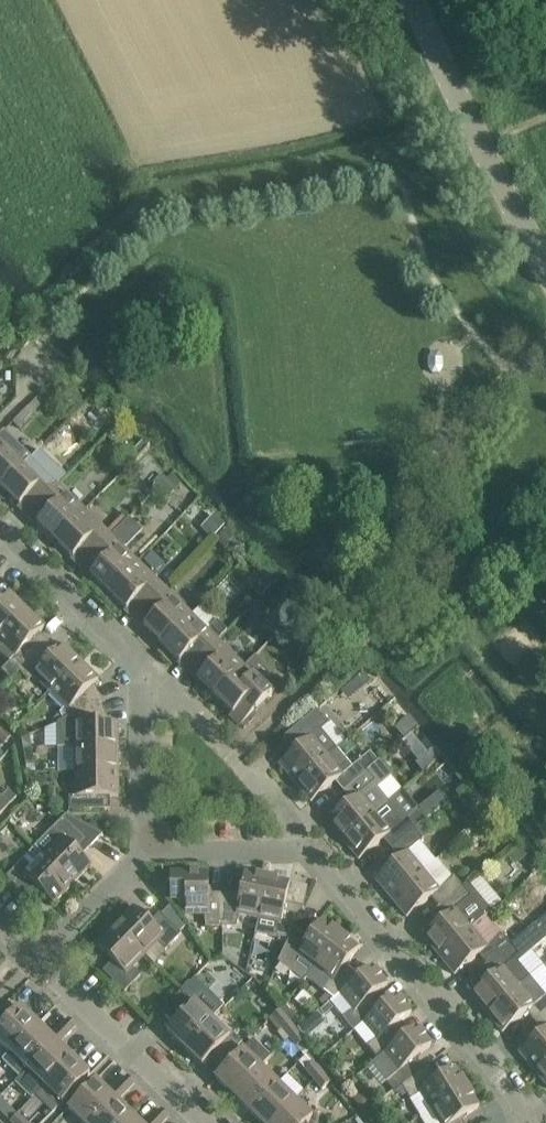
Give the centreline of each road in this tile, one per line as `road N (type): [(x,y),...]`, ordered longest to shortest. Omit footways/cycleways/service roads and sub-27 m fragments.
road 1 (residential): [(145,851),(307,849),(519,1098),(527,1122)]
road 2 (residential): [(0,537),(139,669),(145,851)]
road 3 (unclassified): [(545,266),(415,0)]
road 4 (residential): [(205,1122),(39,961)]
road 5 (residential): [(39,961),(145,851)]

